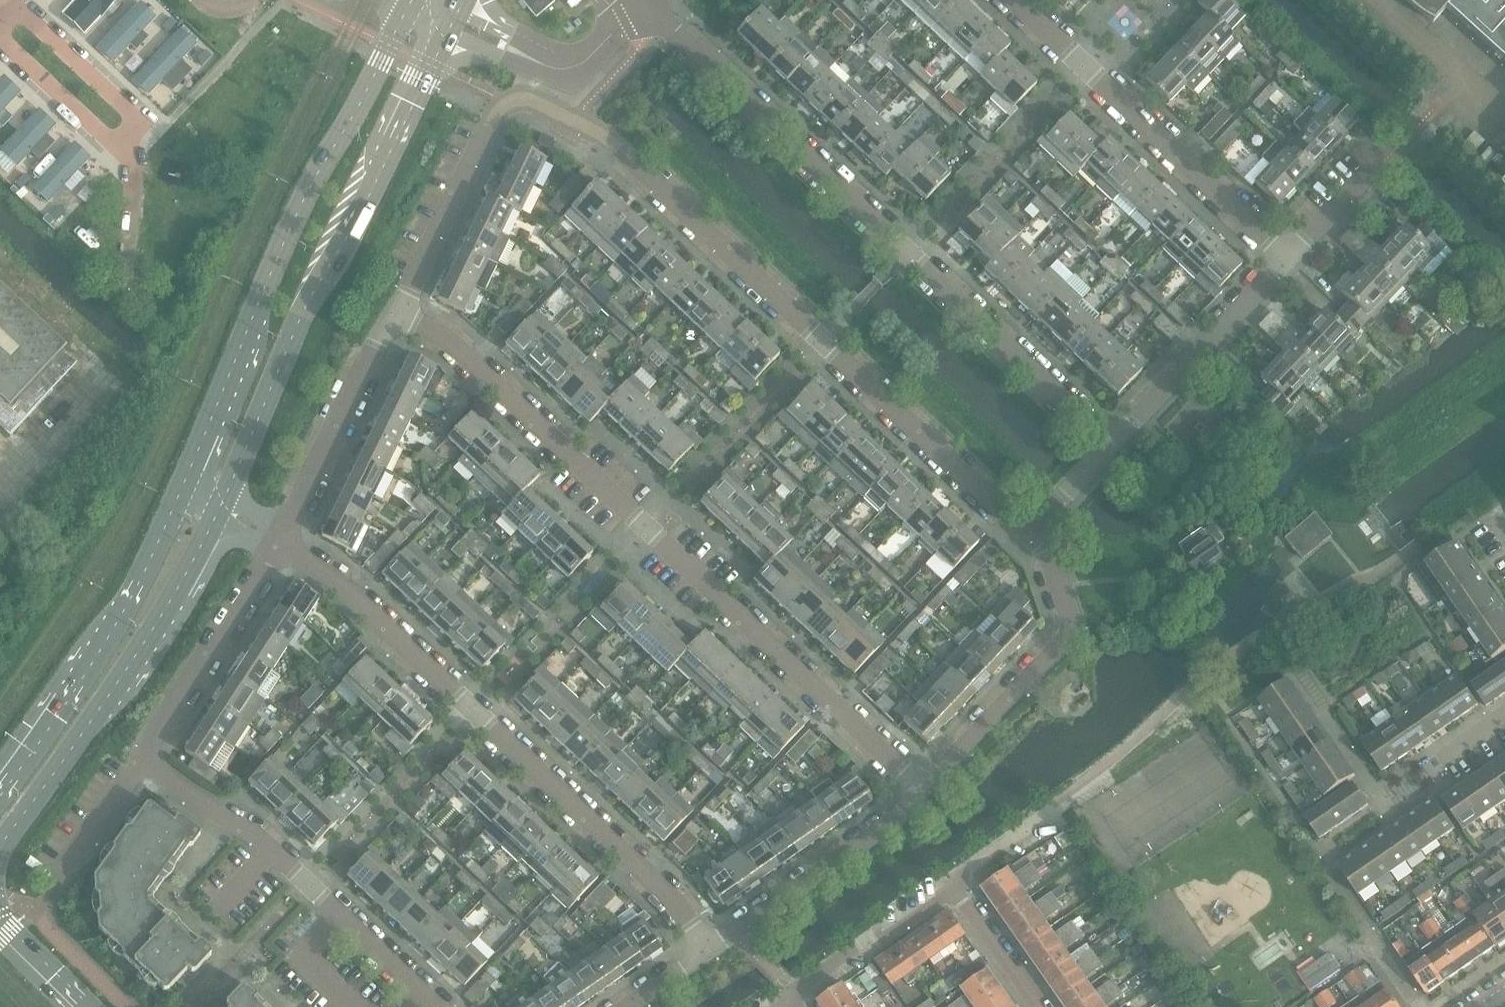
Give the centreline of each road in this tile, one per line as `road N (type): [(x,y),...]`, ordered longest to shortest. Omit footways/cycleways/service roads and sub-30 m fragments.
road 1 (residential): [(393,318),(486,128),(505,99),(521,96),(611,136),(1028,533)]
road 2 (residential): [(928,784),(447,338),(393,318)]
road 3 (residential): [(1115,444),(641,6)]
road 4 (residential): [(709,948),(643,871),(355,598),(279,544)]
road 5 (secondary): [(409,5),(300,201),(180,490)]
road 6 (secondary): [(226,511),(409,100),(449,32)]
road 7 (secondary): [(0,868),(128,682),(226,511)]
road 8 (residential): [(435,1006),(272,849),(145,759)]
road 9 (residential): [(1296,254),(1018,0)]
road 10 (residential): [(0,38),(116,147),(140,122),(16,5)]
road 11 (secondary): [(180,490),(129,607),(0,803)]
road 12 (residential): [(928,784),(1071,631),(1072,615),(1028,533)]
road 13 (residential): [(709,948),(928,784)]
road 14 (residential): [(1115,444),(1296,254)]
road 15 (residential): [(145,759),(279,544)]
road 16 (residential): [(279,544),(393,318)]
road 17 (unclassified): [(1501,134),(1355,0)]
road 18 (residential): [(791,1002),(861,943),(953,890)]
road 19 (residential): [(1296,254),(1404,142)]
road 20 (residential): [(1036,1006),(953,890)]
road 21 (unclassified): [(641,6),(600,55),(568,72),(539,64)]
road 22 (residential): [(73,866),(145,759)]
road 23 (residential): [(1028,533),(1115,444)]

